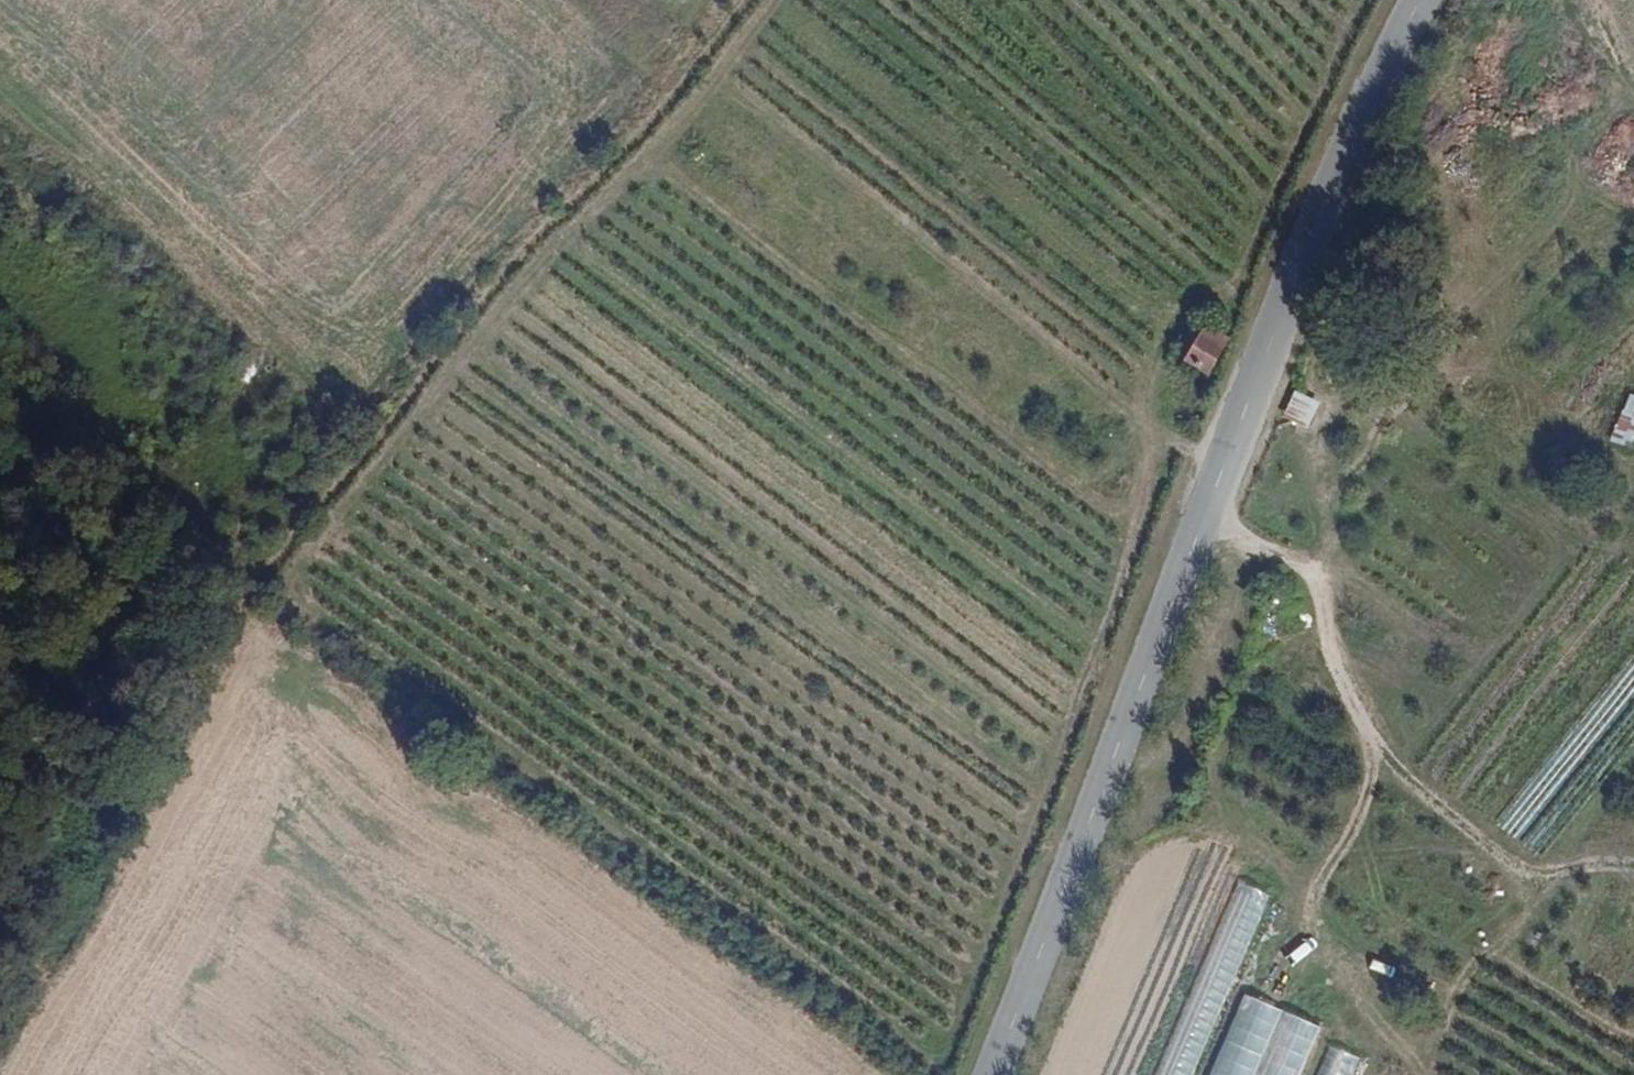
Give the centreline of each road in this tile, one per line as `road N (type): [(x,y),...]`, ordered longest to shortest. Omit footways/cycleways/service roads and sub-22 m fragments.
road 1 (tertiary): [(1421,0),(1329,183),(991,1074)]

